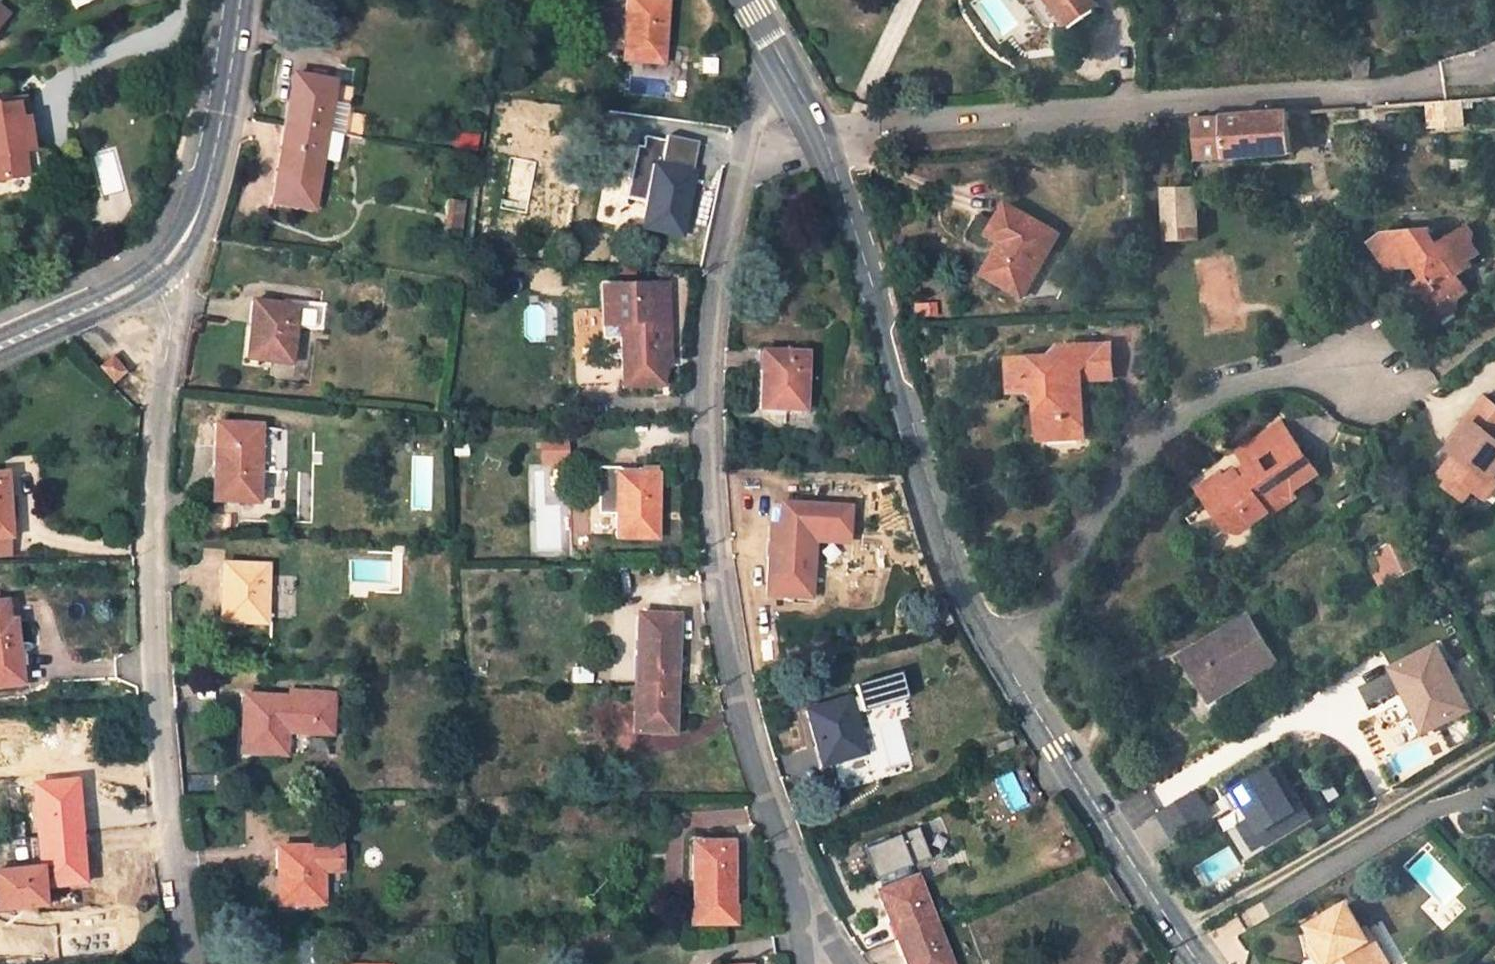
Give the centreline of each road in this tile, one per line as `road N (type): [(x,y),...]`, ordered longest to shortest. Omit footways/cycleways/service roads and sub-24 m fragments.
road 1 (residential): [(807,931),(731,659),(717,580),(706,387),(713,302),(753,115),(786,75)]
road 2 (residential): [(157,259),(173,321),(158,415),(152,638),(188,963)]
road 3 (unclassified): [(786,75),(819,133),(963,604),(997,657)]
road 4 (residential): [(997,657),(1095,508),(1194,399),(1327,373),(1384,387)]
road 5 (unclassified): [(997,657),(1193,963)]
road 6 (tertiary): [(157,259),(178,226),(207,127),(222,0)]
road 7 (tertiary): [(0,337),(126,283),(157,259)]

